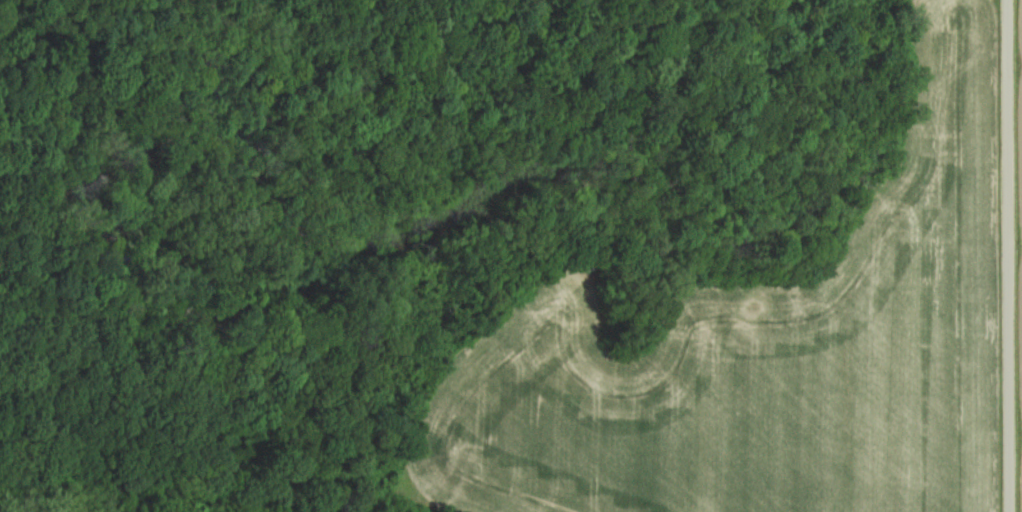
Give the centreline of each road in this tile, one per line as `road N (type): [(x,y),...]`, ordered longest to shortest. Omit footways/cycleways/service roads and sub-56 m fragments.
road 1 (residential): [(1009,511),(1009,0)]

